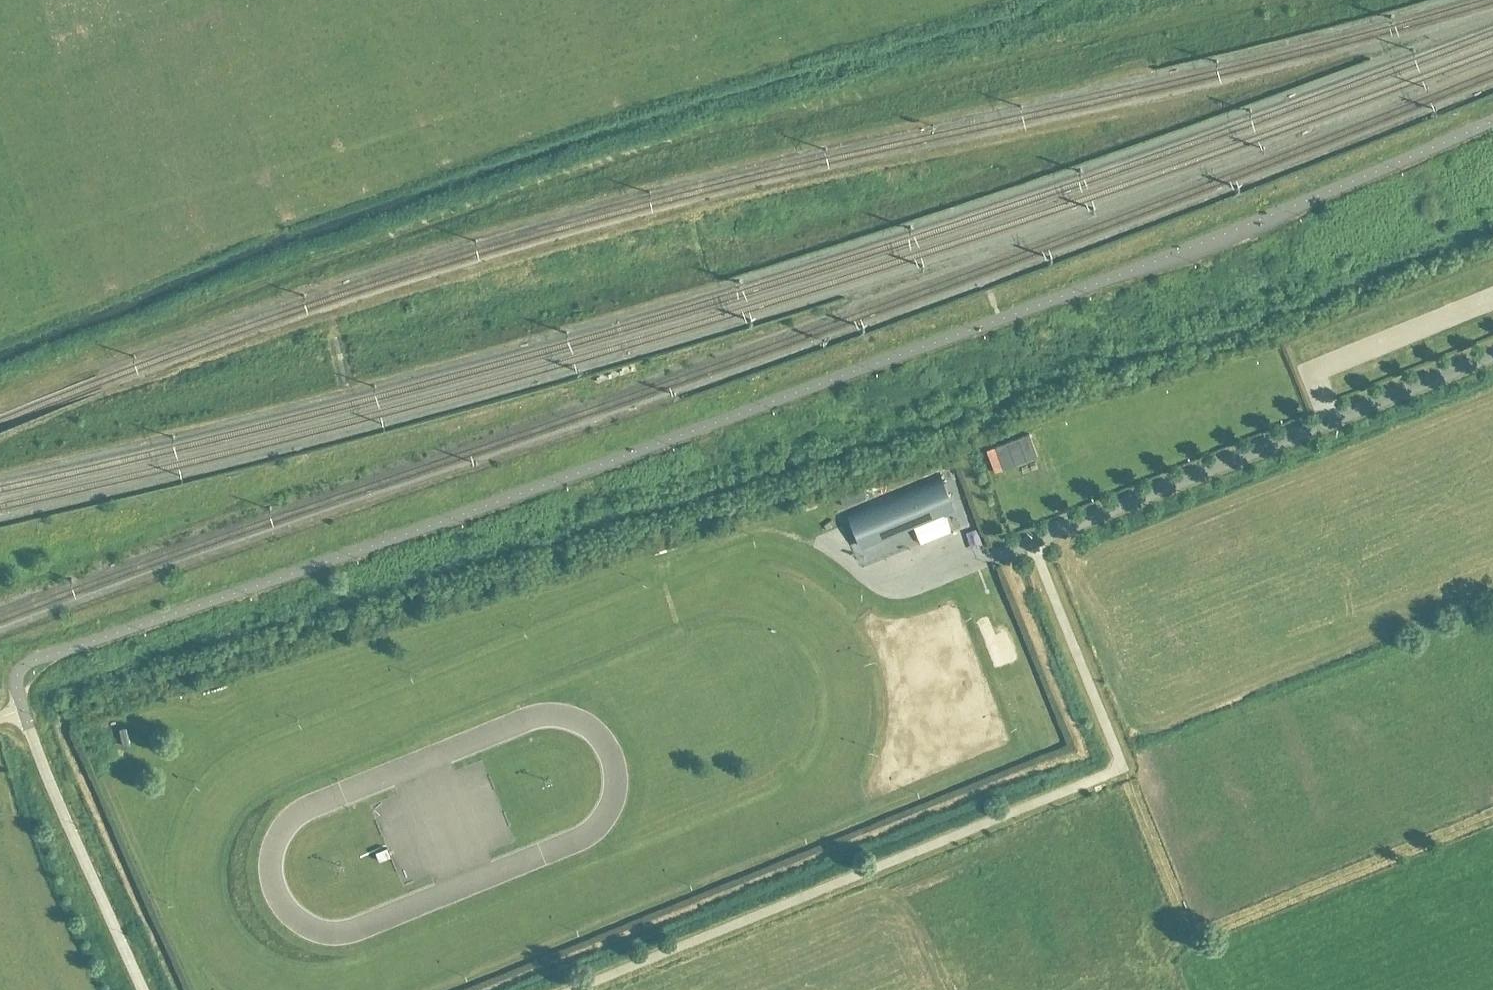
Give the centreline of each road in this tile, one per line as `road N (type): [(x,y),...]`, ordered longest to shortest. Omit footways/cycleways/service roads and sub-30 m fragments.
road 1 (unclassified): [(992,556),(1492,354)]

